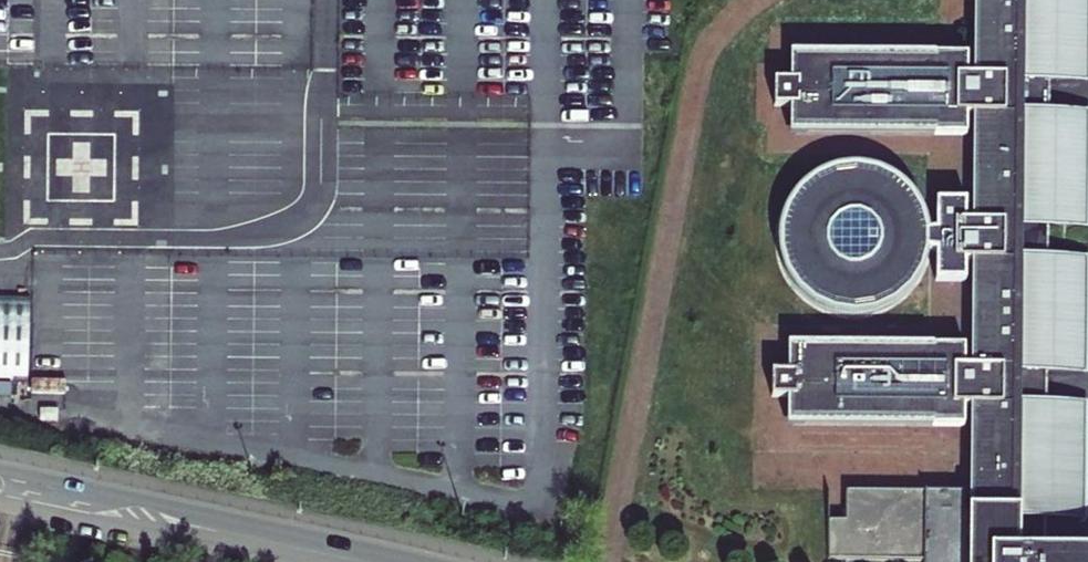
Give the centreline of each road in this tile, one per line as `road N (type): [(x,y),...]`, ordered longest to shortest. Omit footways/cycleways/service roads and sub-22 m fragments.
road 1 (tertiary): [(242,535),(155,502),(0,469)]
road 2 (tertiary): [(0,502),(111,524),(242,535)]
road 3 (tertiary): [(242,535),(378,561)]

